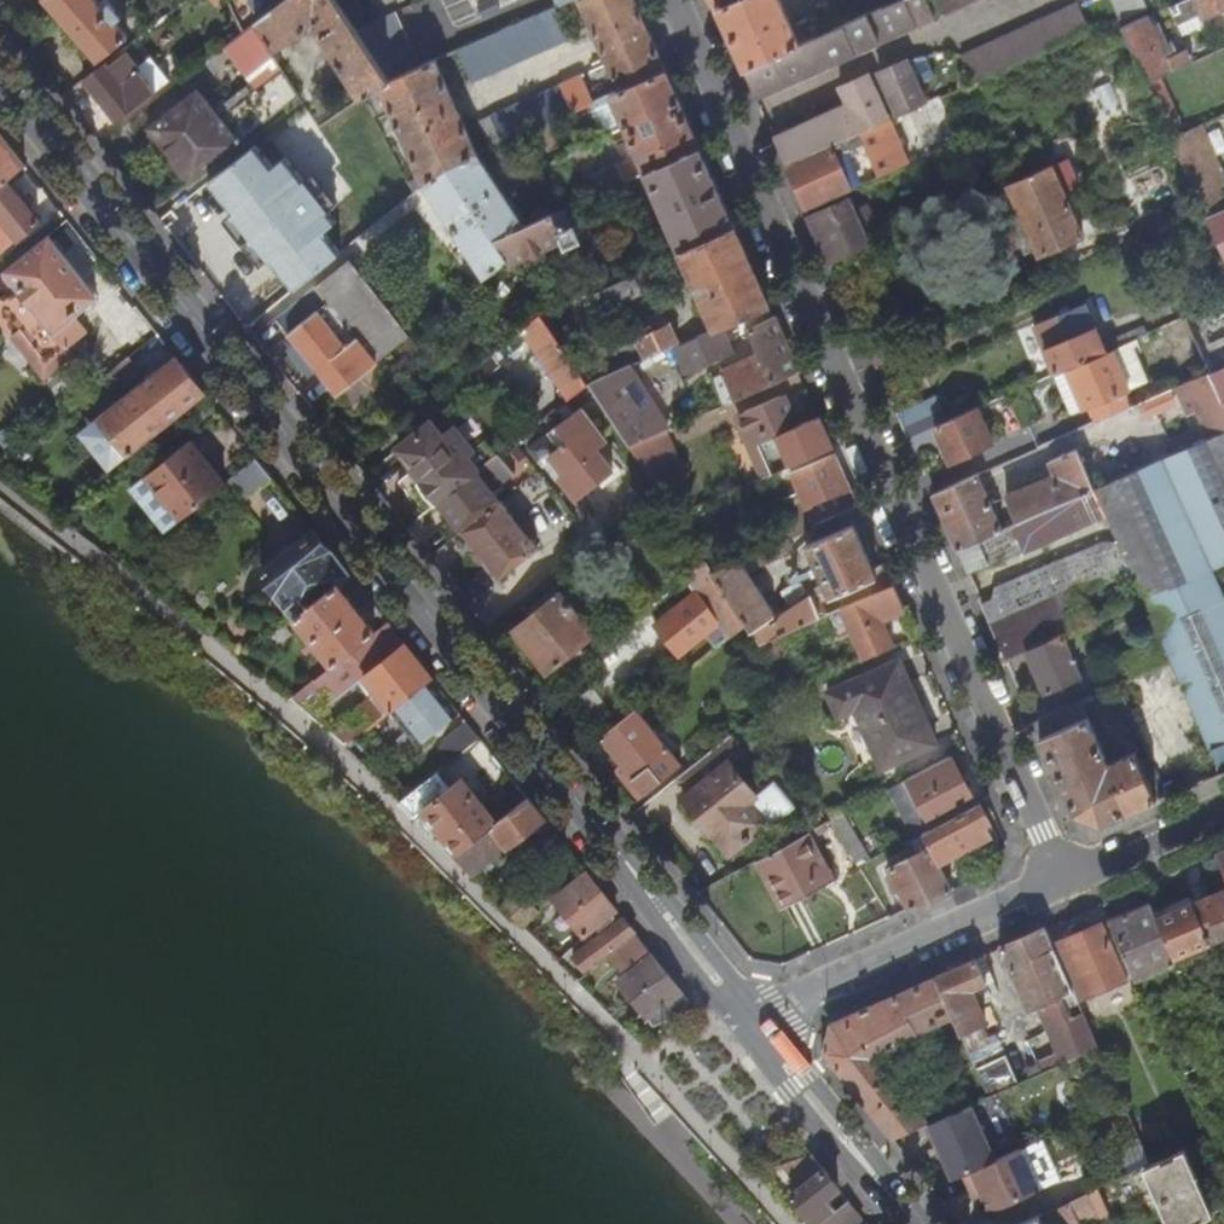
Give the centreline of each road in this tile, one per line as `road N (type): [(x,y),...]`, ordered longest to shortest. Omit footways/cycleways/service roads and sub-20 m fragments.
road 1 (secondary): [(746,1014),(0,75)]
road 2 (residential): [(667,0),(1062,877)]
road 3 (residential): [(746,1014),(1062,877)]
road 4 (secondary): [(913,1223),(746,1014)]
road 5 (residential): [(1062,877),(1223,808)]

